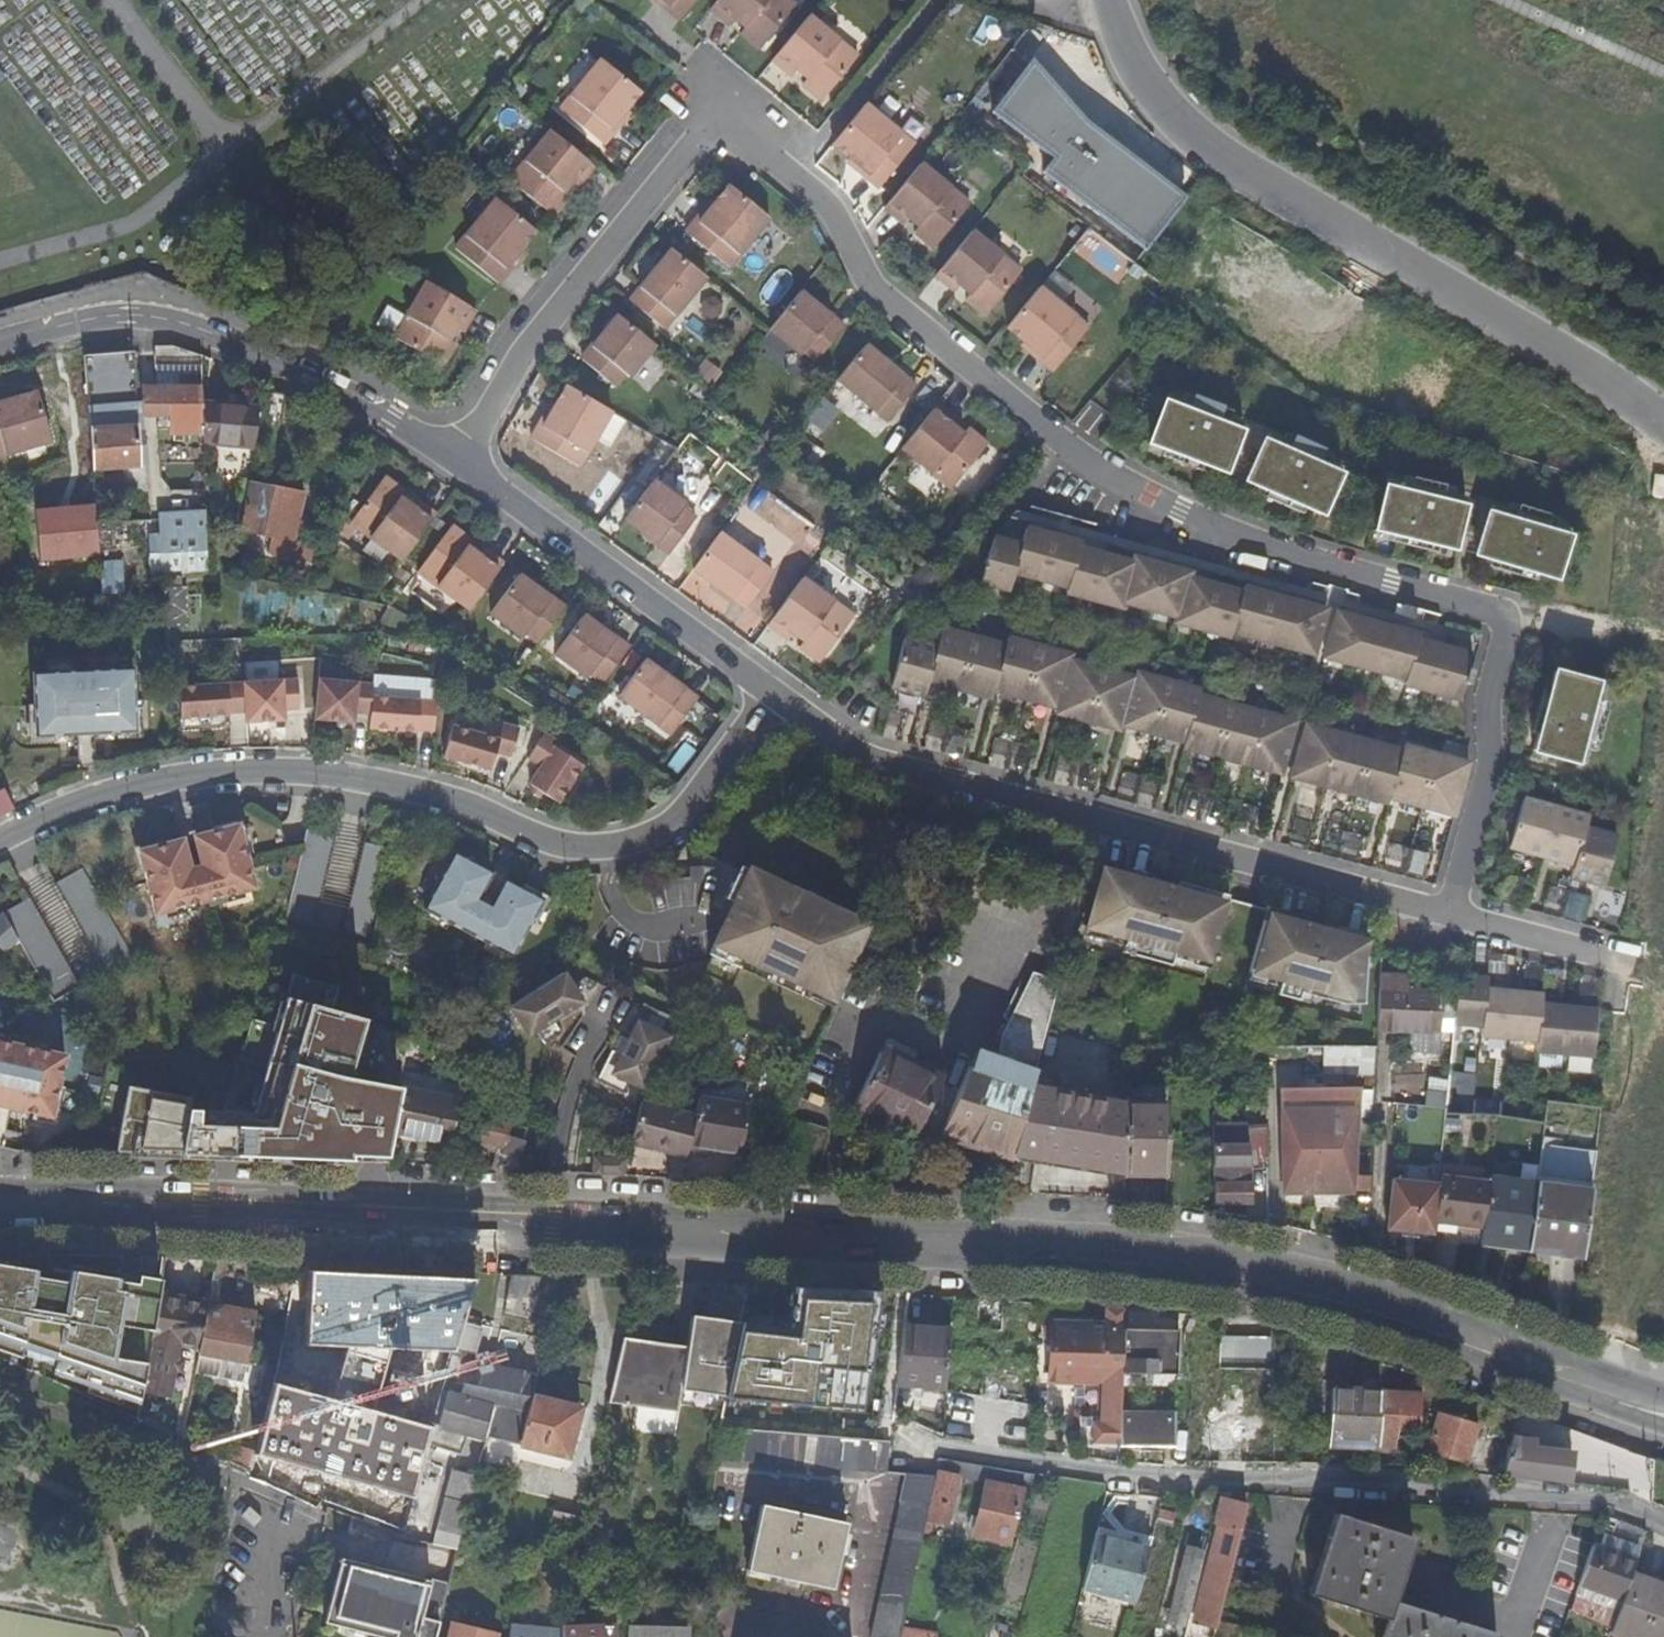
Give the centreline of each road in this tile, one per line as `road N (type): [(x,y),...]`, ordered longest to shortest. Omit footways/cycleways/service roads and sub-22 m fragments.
road 1 (residential): [(1443,917),(1492,761),(1485,704),(1509,636),(1500,611),(1252,540),(1180,512),(1080,456),(870,290),(829,205),(711,118),(517,356),(456,460)]
road 2 (primary): [(1663,1412),(1329,1289),(1225,1265),(71,1196),(0,1201)]
road 3 (residential): [(0,839),(153,782),(290,770),(348,774),(459,802),(545,840),(605,848),(674,823),(774,694)]
road 4 (residential): [(888,1425),(995,1450),(1193,1478),(1602,1496),(1663,1525)]
road 5 (unclassified): [(1663,435),(1602,386),(1172,123),(1126,63),(1100,0)]
road 6 (residential): [(774,694),(877,763),(1443,917)]
road 7 (residential): [(0,342),(103,317),(176,321),(456,460)]
road 8 (unclassified): [(272,1636),(305,1509),(0,1398)]
road 9 (residential): [(456,460),(774,694)]
road 10 (residential): [(1443,917),(1609,966)]

